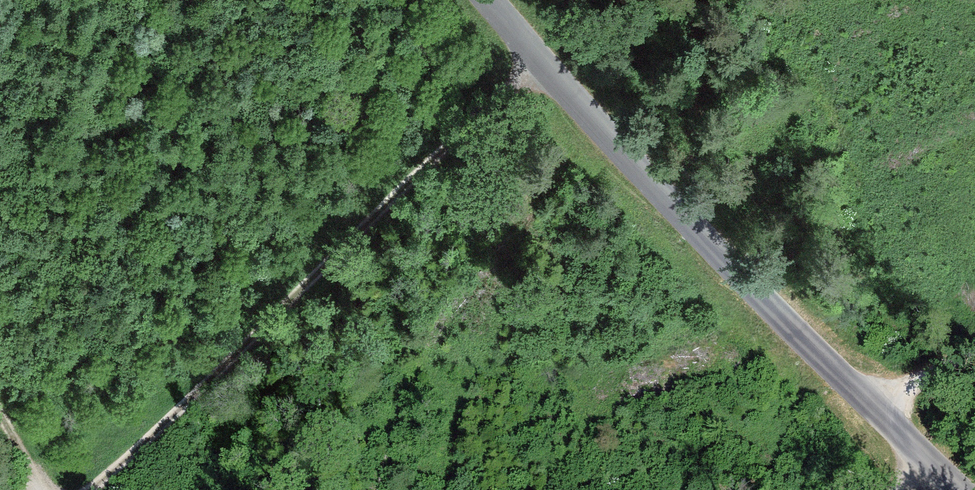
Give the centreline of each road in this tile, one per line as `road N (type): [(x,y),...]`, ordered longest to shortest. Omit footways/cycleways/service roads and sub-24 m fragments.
road 1 (unclassified): [(957,489),(652,181),(487,0)]
road 2 (track): [(90,489),(541,62)]

